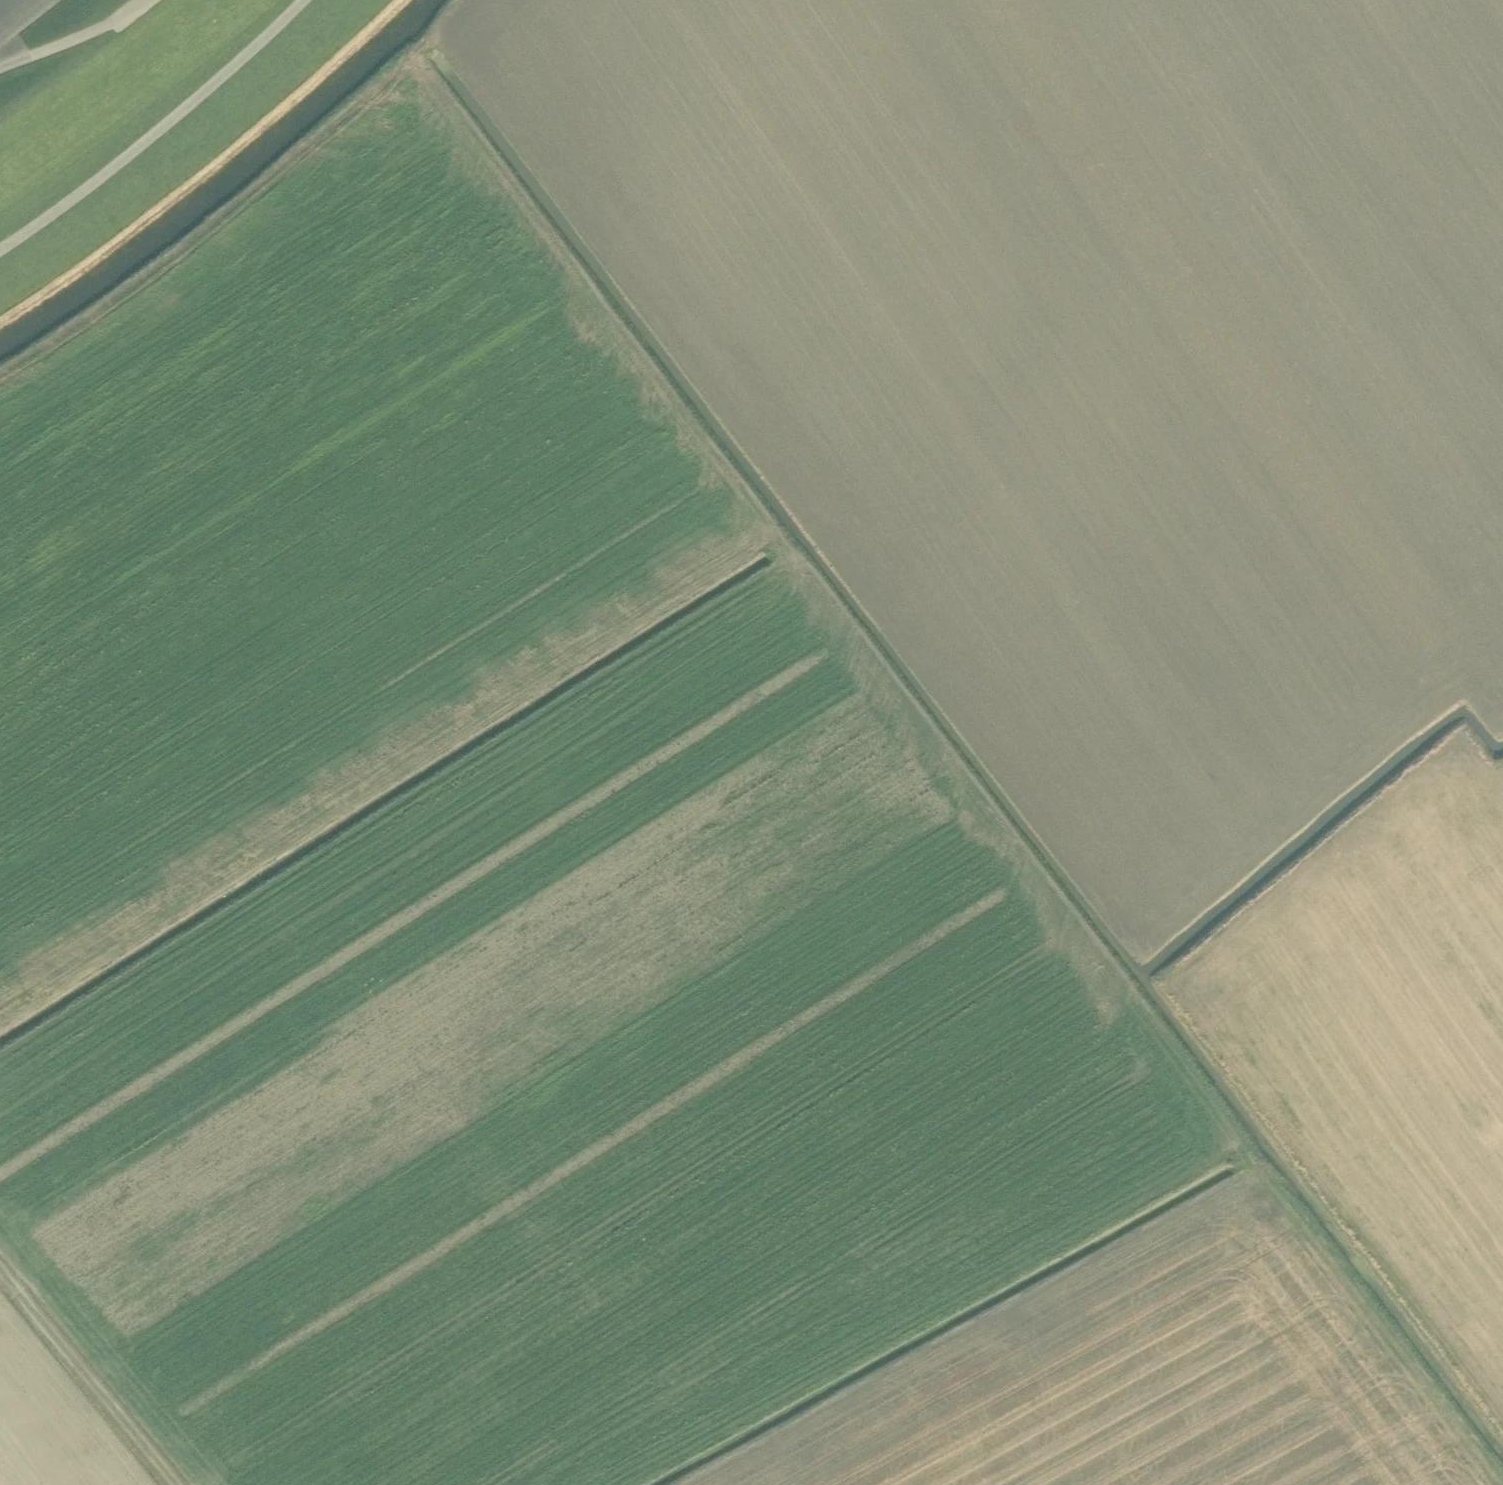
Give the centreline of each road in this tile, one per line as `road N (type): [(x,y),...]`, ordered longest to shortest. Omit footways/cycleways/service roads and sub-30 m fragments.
road 1 (track): [(170,1484),(0,1278)]

